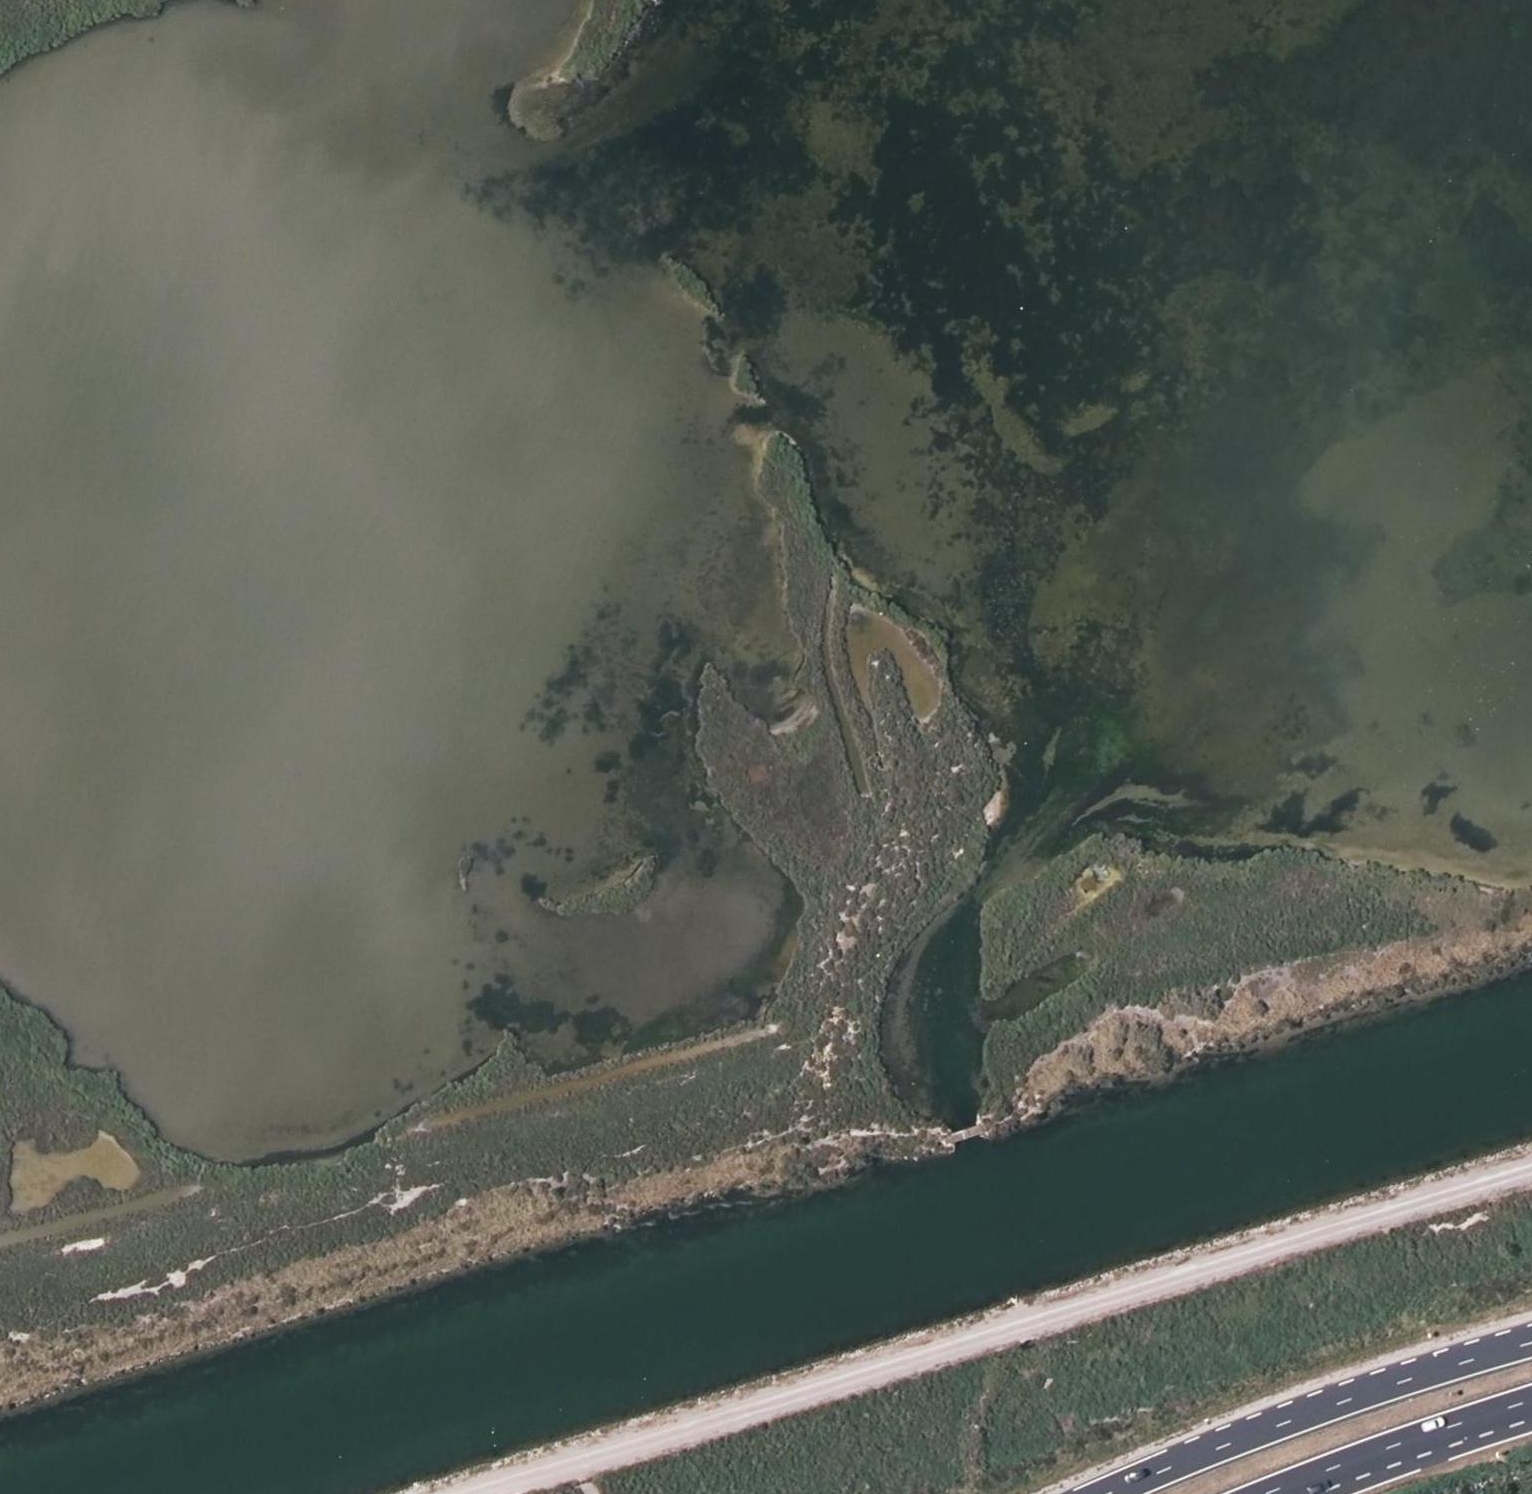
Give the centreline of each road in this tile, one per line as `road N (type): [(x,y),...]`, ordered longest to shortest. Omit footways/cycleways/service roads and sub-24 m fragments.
road 1 (track): [(1531,1169),(471,1493)]
road 2 (trunk): [(1531,1339),(1444,1364),(1099,1493)]
road 3 (trunk): [(1279,1493),(1531,1408)]

